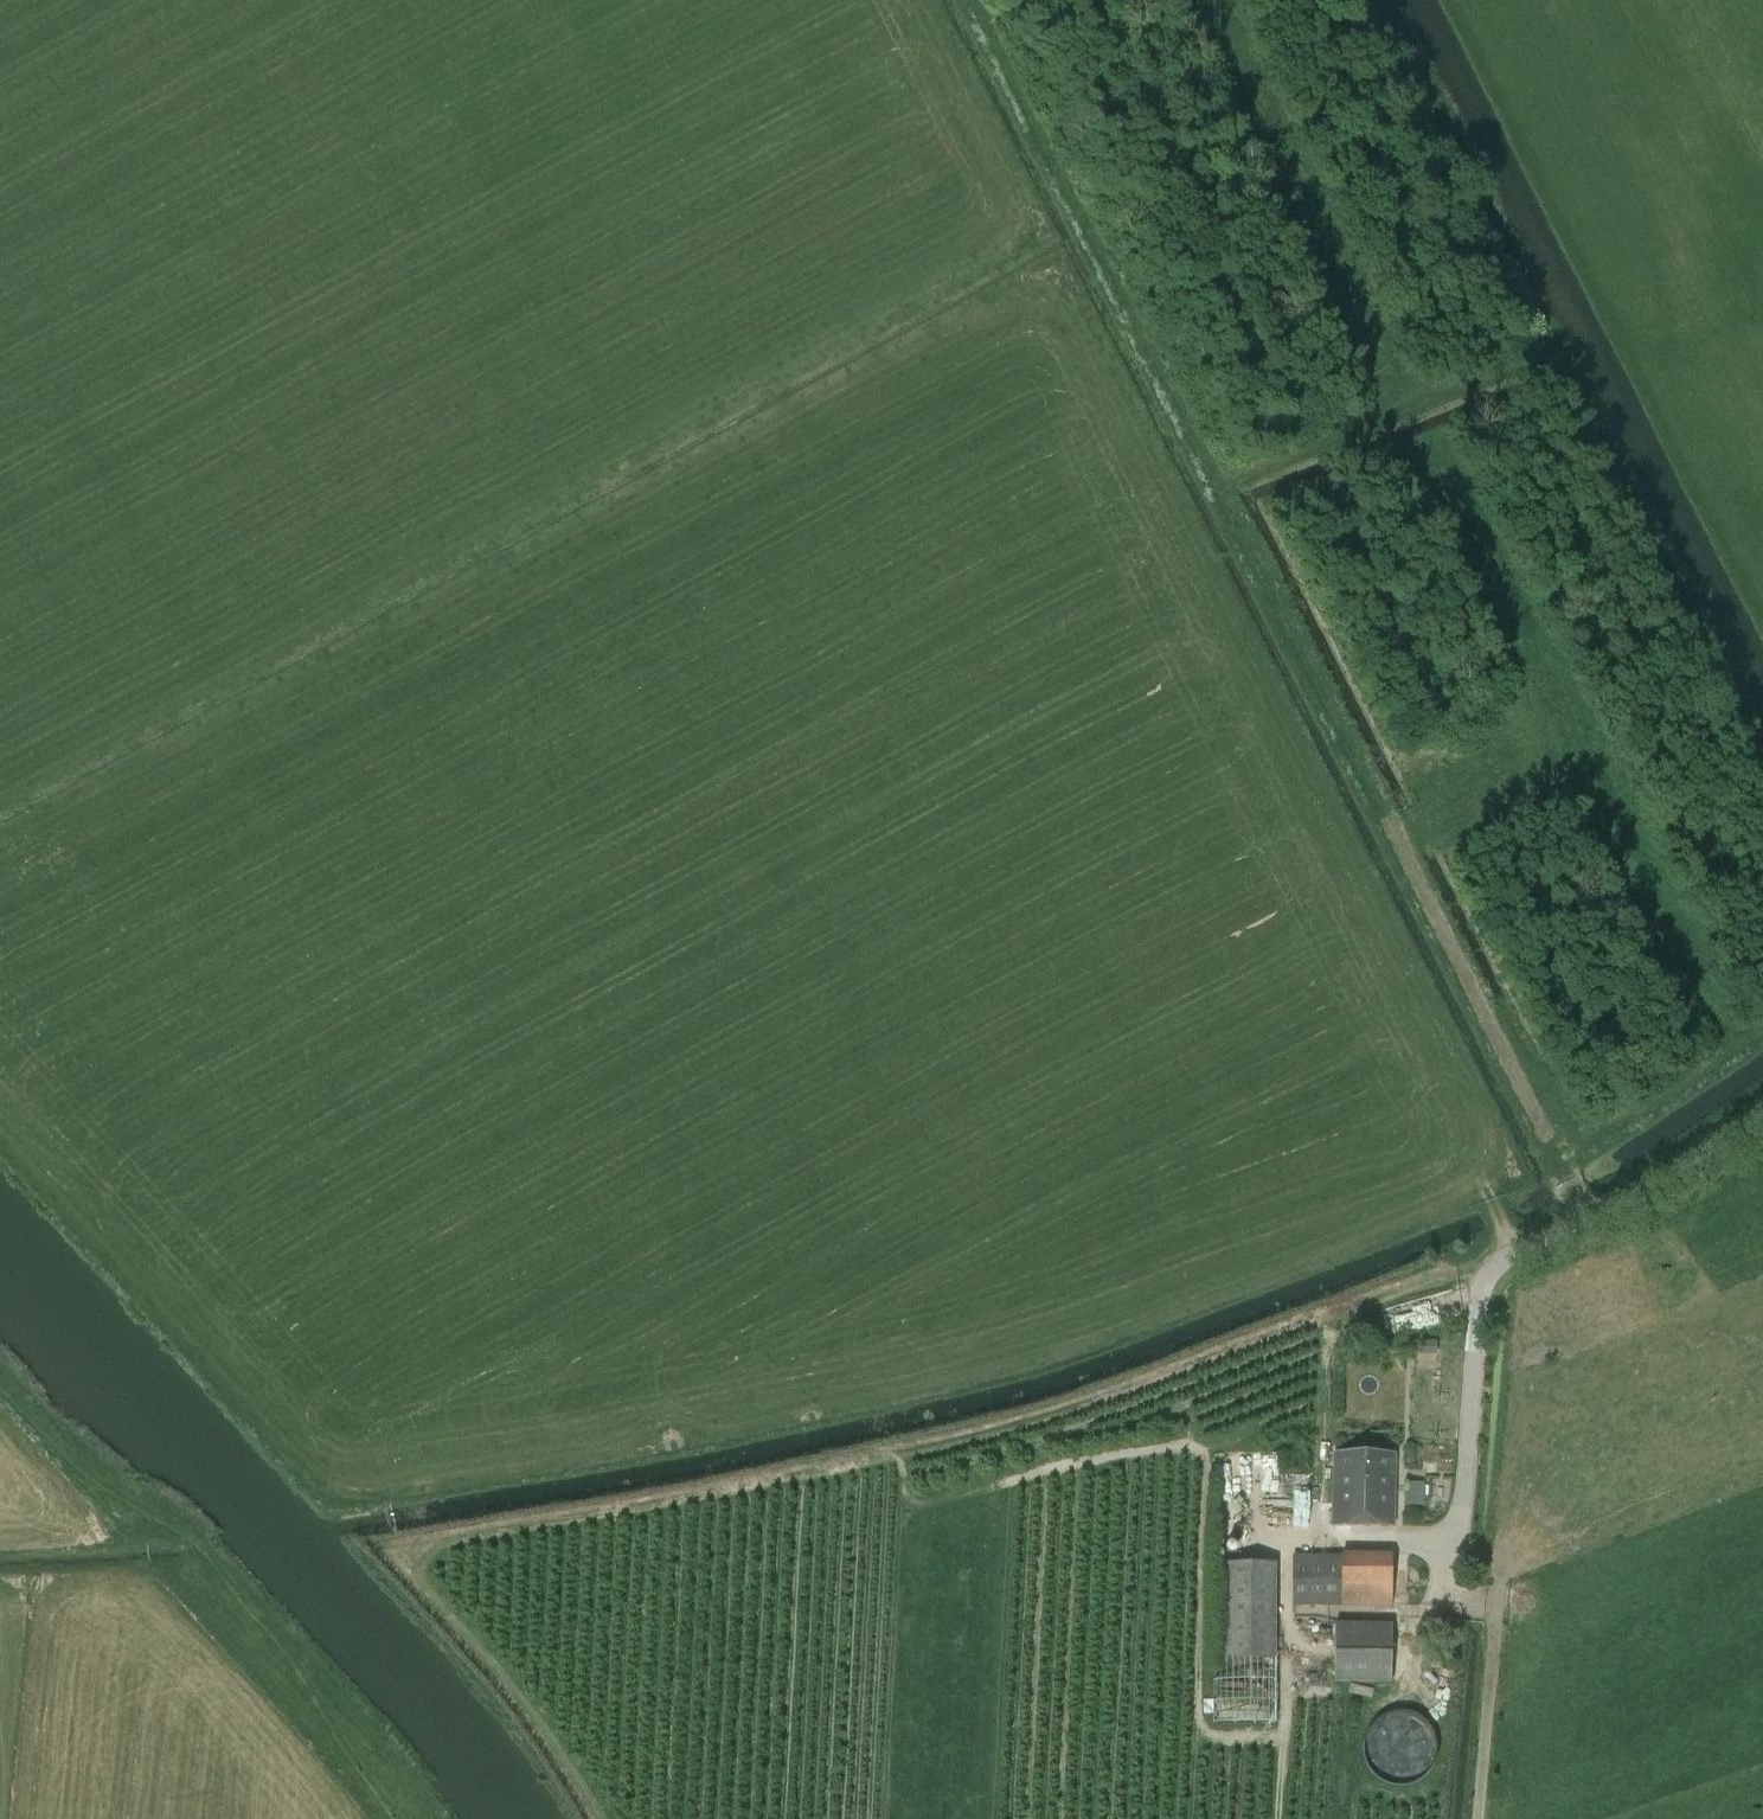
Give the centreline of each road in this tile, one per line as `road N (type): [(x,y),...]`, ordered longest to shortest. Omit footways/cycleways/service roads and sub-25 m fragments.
road 1 (unclassified): [(1487,1270),(1595,1214),(1762,1103)]

